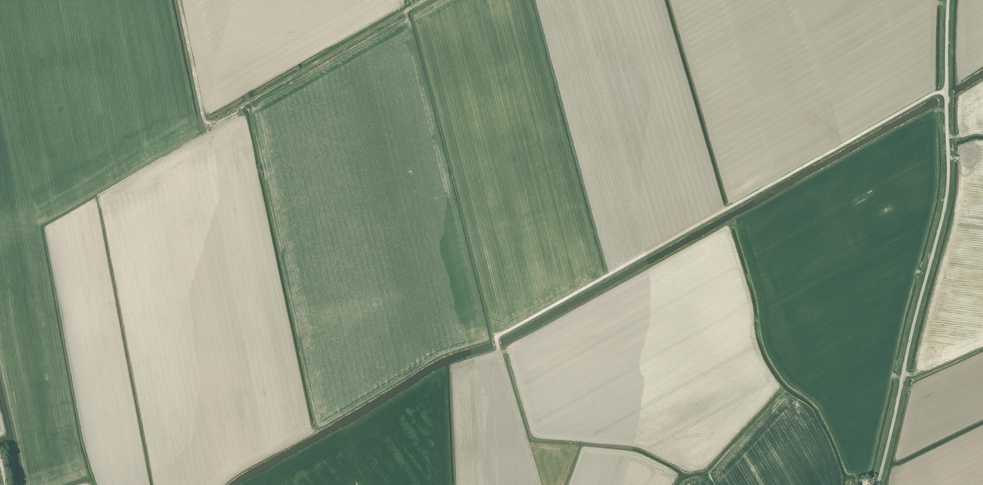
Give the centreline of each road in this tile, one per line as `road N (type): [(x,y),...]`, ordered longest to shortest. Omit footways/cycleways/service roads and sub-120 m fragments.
road 1 (track): [(540,484),(498,336),(946,92)]
road 2 (unclassified): [(877,484),(946,196),(948,0)]
road 3 (track): [(423,0),(210,124),(179,0)]

